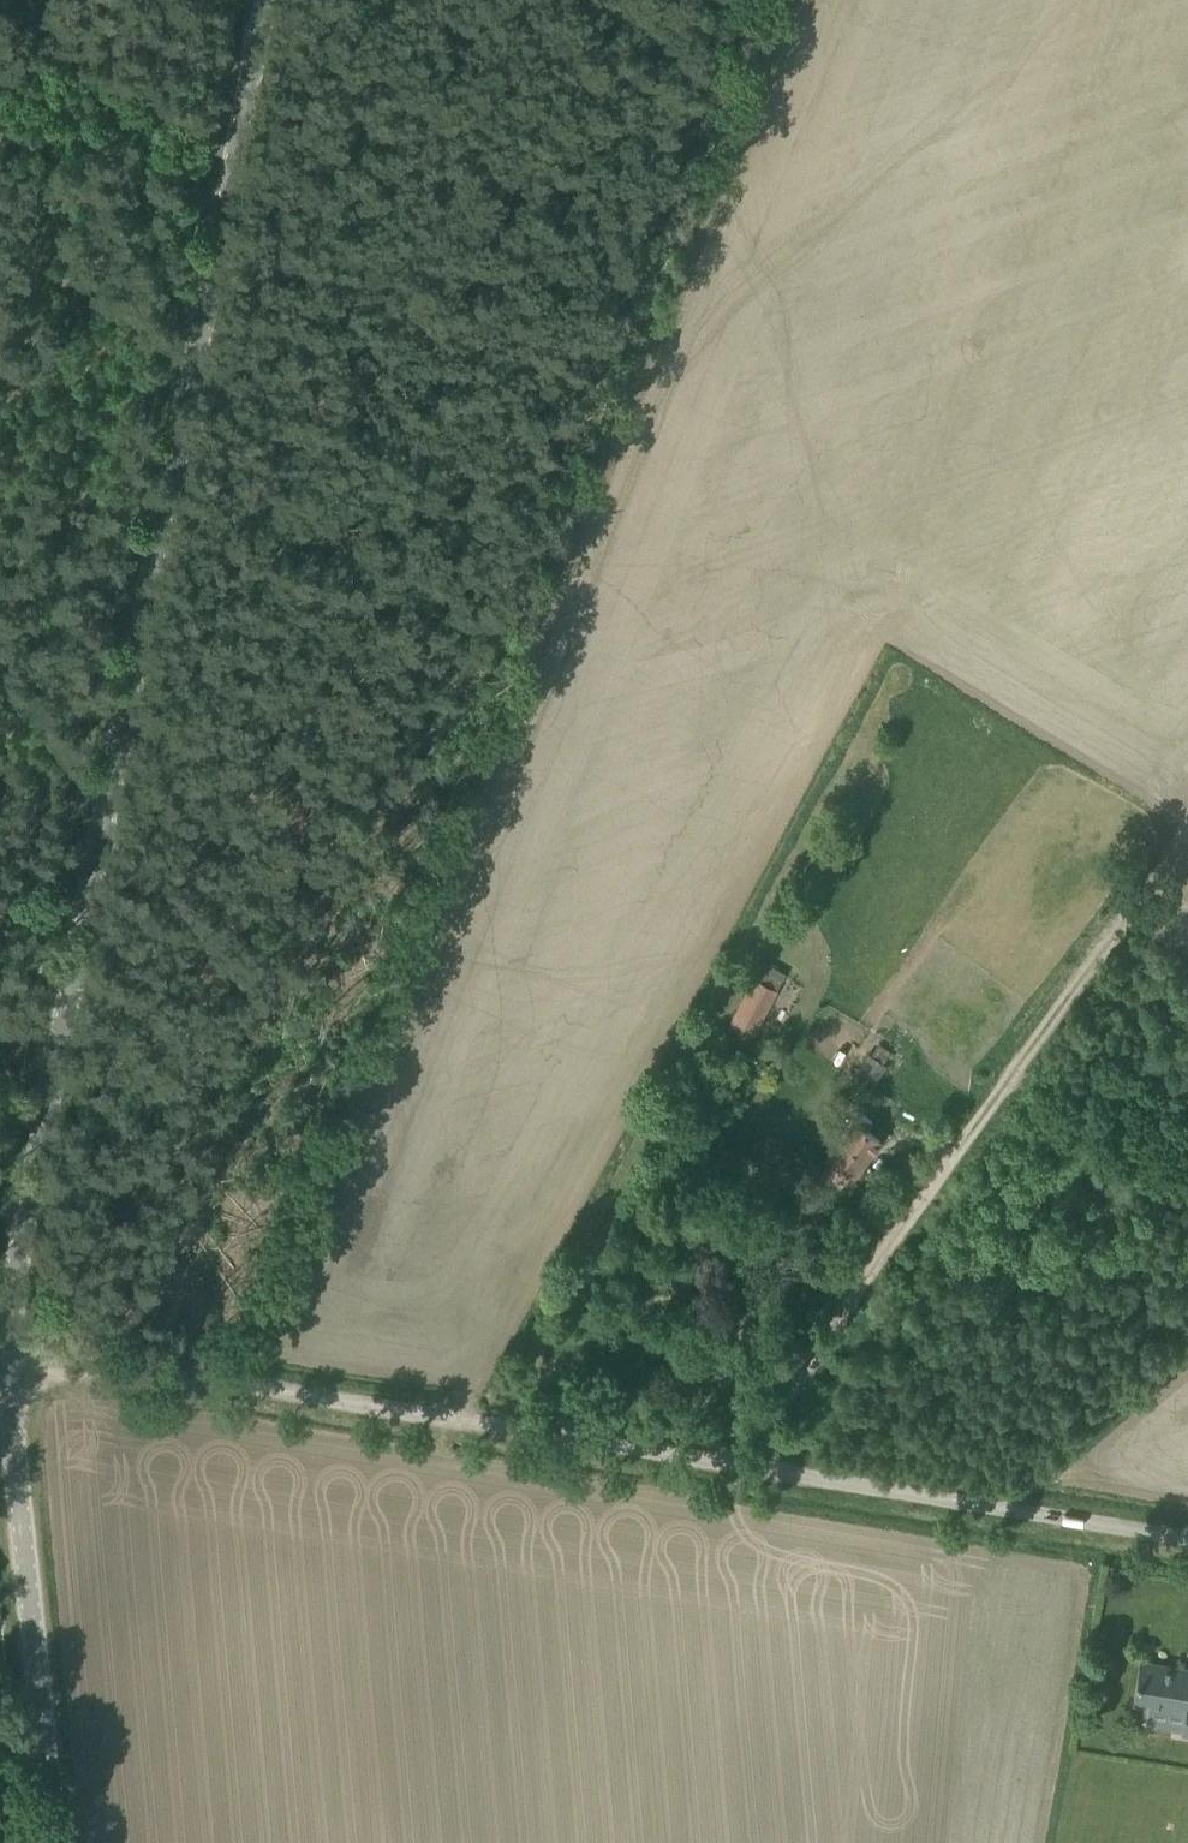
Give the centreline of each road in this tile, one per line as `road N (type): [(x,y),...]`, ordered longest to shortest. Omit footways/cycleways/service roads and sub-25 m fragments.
road 1 (unclassified): [(8,1358),(25,1213),(262,0)]
road 2 (unclassified): [(1187,1540),(8,1358)]
road 3 (unclassified): [(44,1842),(8,1358)]

